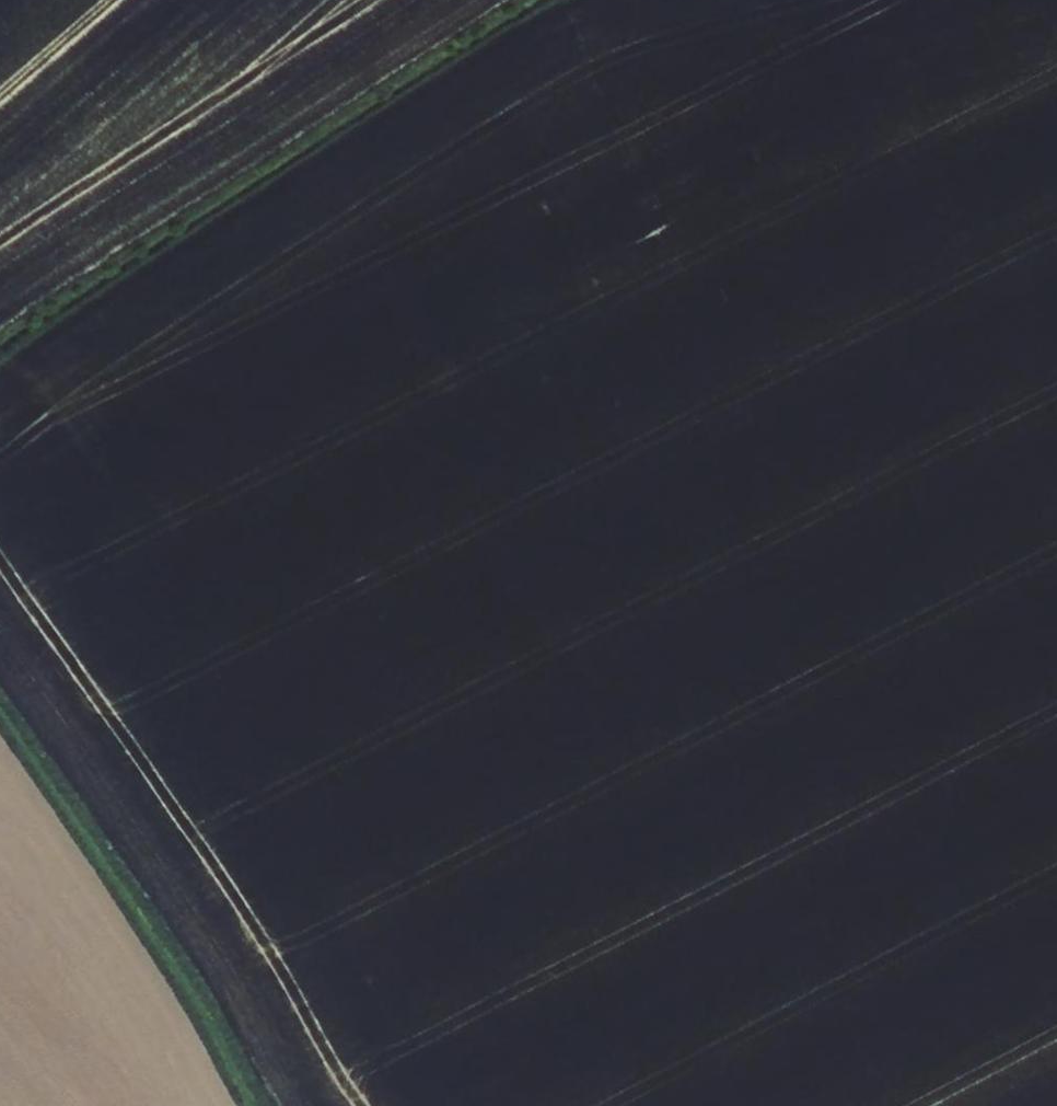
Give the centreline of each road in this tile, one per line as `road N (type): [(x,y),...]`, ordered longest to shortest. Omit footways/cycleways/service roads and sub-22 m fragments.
road 1 (track): [(0,399),(193,258),(577,18),(637,0)]

